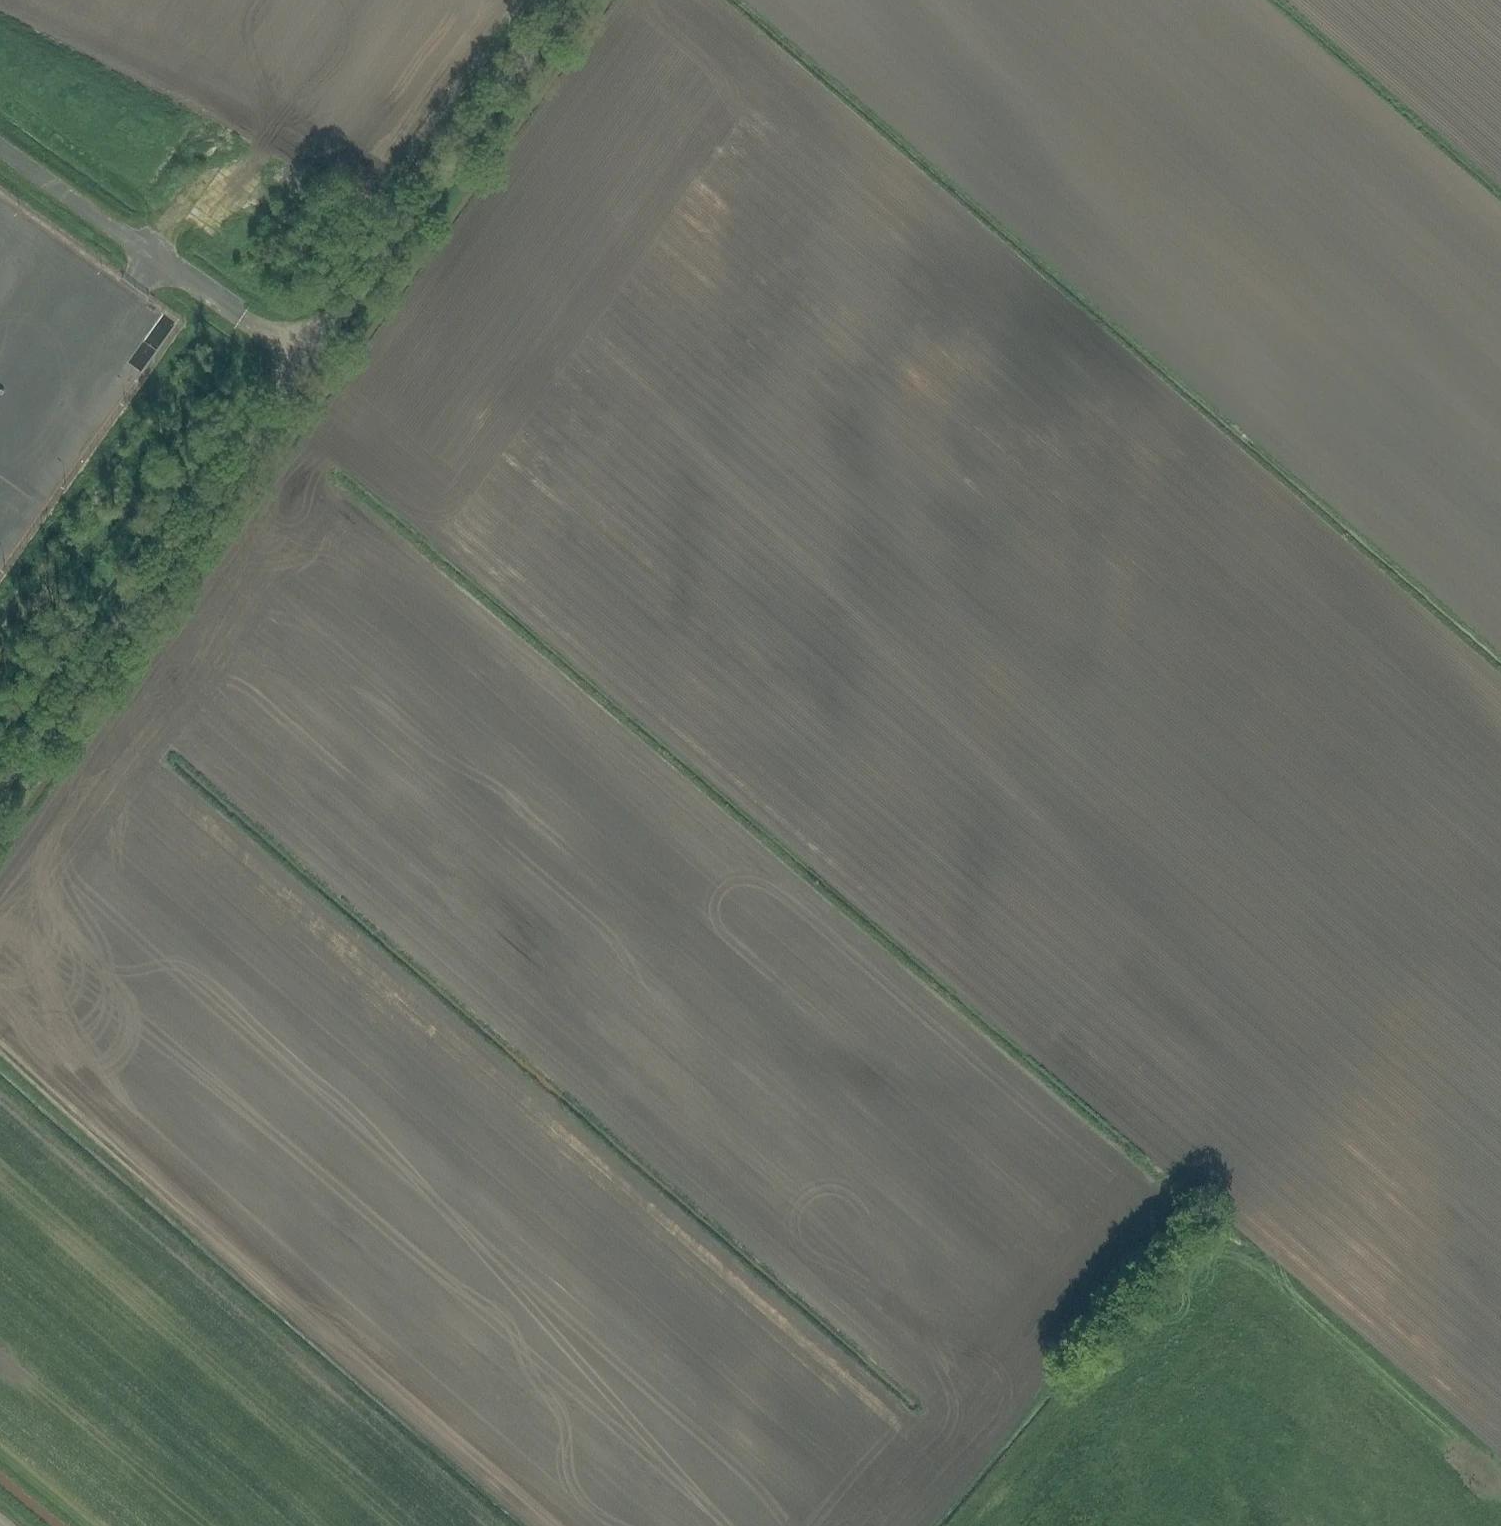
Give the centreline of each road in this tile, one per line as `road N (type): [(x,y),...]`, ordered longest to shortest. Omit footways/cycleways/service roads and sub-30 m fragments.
road 1 (unclassified): [(0,800),(570,0)]

